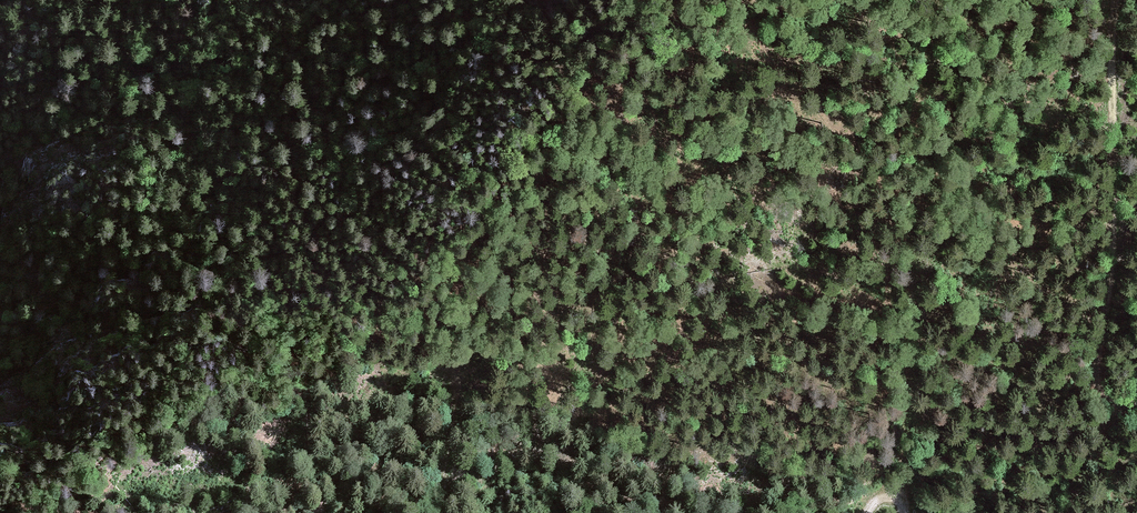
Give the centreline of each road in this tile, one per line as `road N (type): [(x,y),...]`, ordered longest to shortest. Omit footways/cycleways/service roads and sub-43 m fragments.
road 1 (track): [(936,0),(908,205),(915,315),(897,497)]
road 2 (track): [(676,0),(580,189),(466,309),(451,372)]
road 3 (track): [(1136,392),(1111,401),(1099,391),(1098,374),(1118,0)]
road 4 (track): [(381,461),(434,377),(451,372),(456,398),(436,512)]

